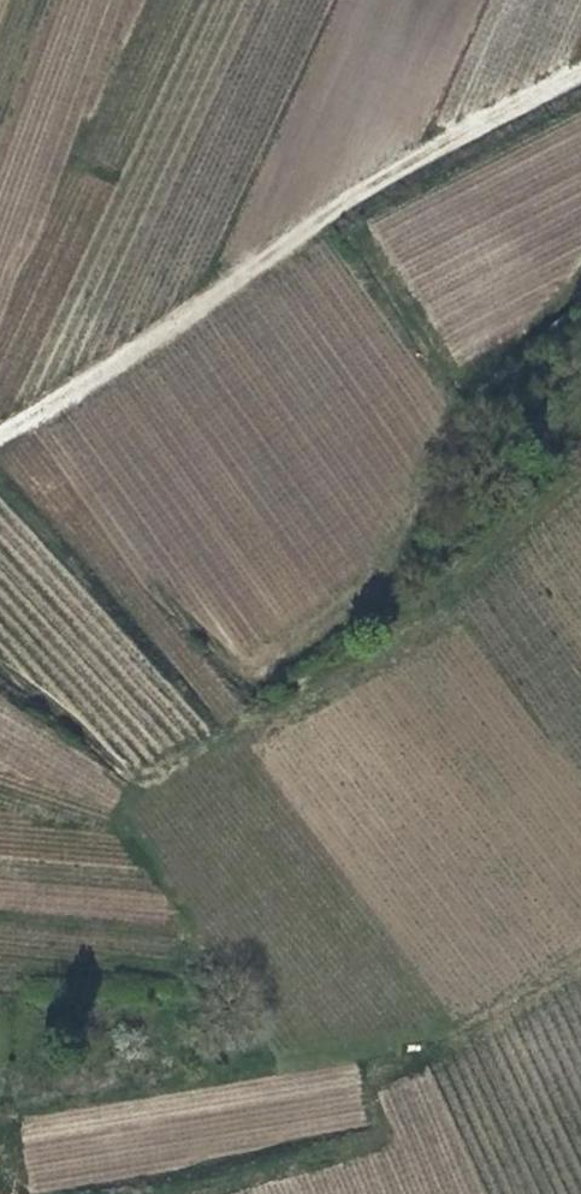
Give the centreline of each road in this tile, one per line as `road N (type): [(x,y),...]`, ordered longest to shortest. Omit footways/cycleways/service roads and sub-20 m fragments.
road 1 (track): [(0,429),(451,119),(580,61)]

